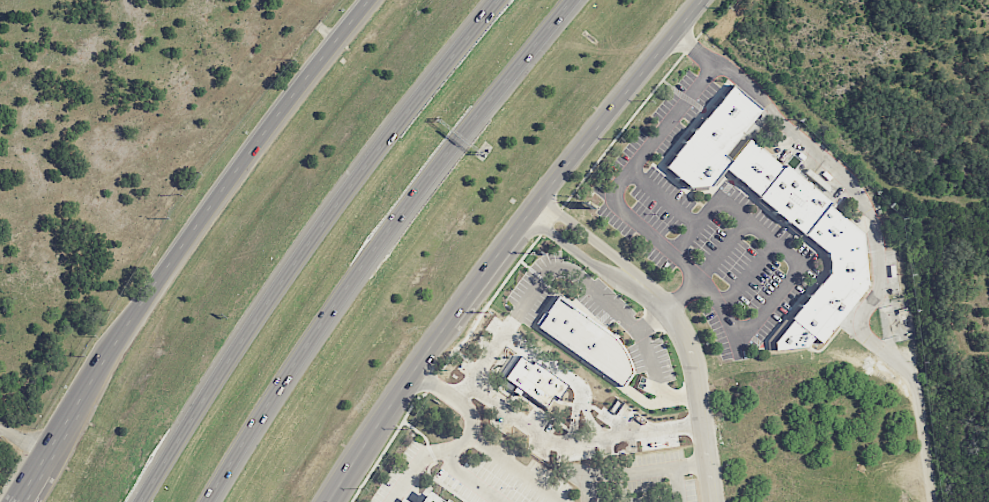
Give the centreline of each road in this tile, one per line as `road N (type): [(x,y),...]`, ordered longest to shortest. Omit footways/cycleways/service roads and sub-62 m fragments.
road 1 (motorway): [(205,501),(354,275),(570,0)]
road 2 (motorway): [(498,0),(281,280),(139,501)]
road 3 (secondary): [(365,0),(200,216),(49,451)]
road 4 (secondary): [(512,233),(701,0)]
road 5 (secondary): [(358,455),(456,311)]

